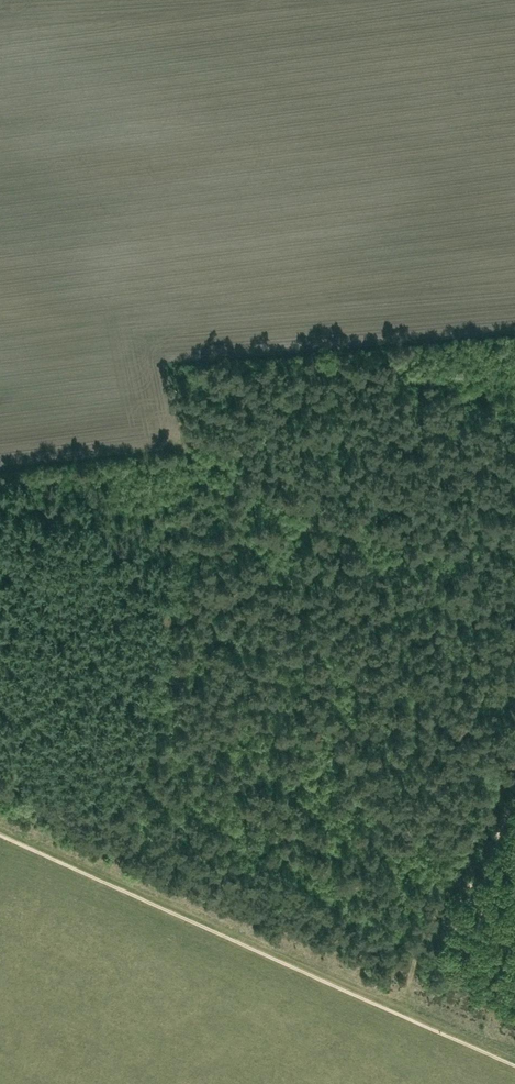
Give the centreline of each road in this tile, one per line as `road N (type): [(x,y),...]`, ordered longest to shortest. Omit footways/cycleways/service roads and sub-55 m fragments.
road 1 (track): [(393,1012),(514,769)]

